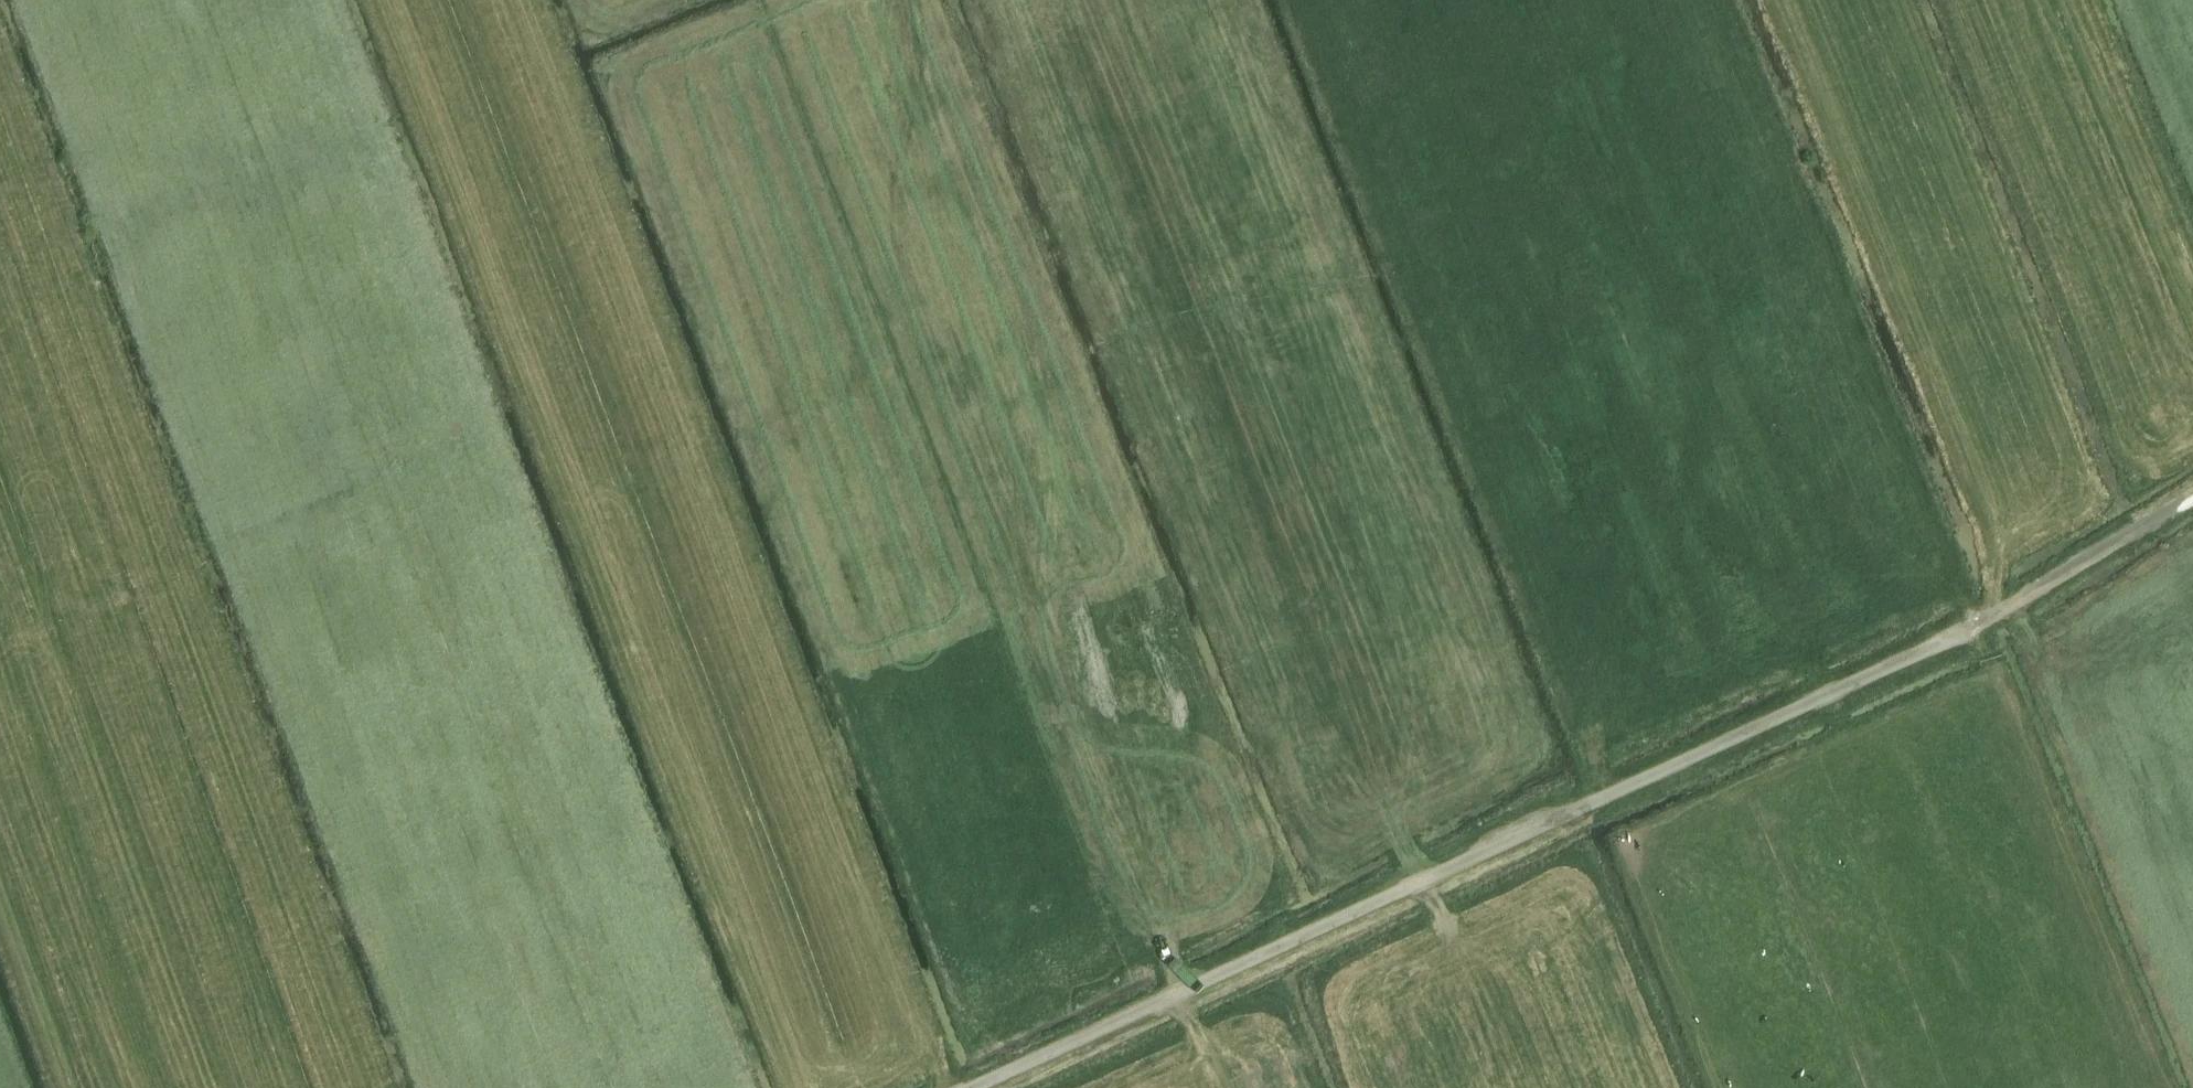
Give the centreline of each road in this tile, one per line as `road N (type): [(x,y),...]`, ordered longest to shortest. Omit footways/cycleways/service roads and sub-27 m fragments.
road 1 (unclassified): [(960,1087),(1964,618)]
road 2 (track): [(2192,467),(1964,618)]

